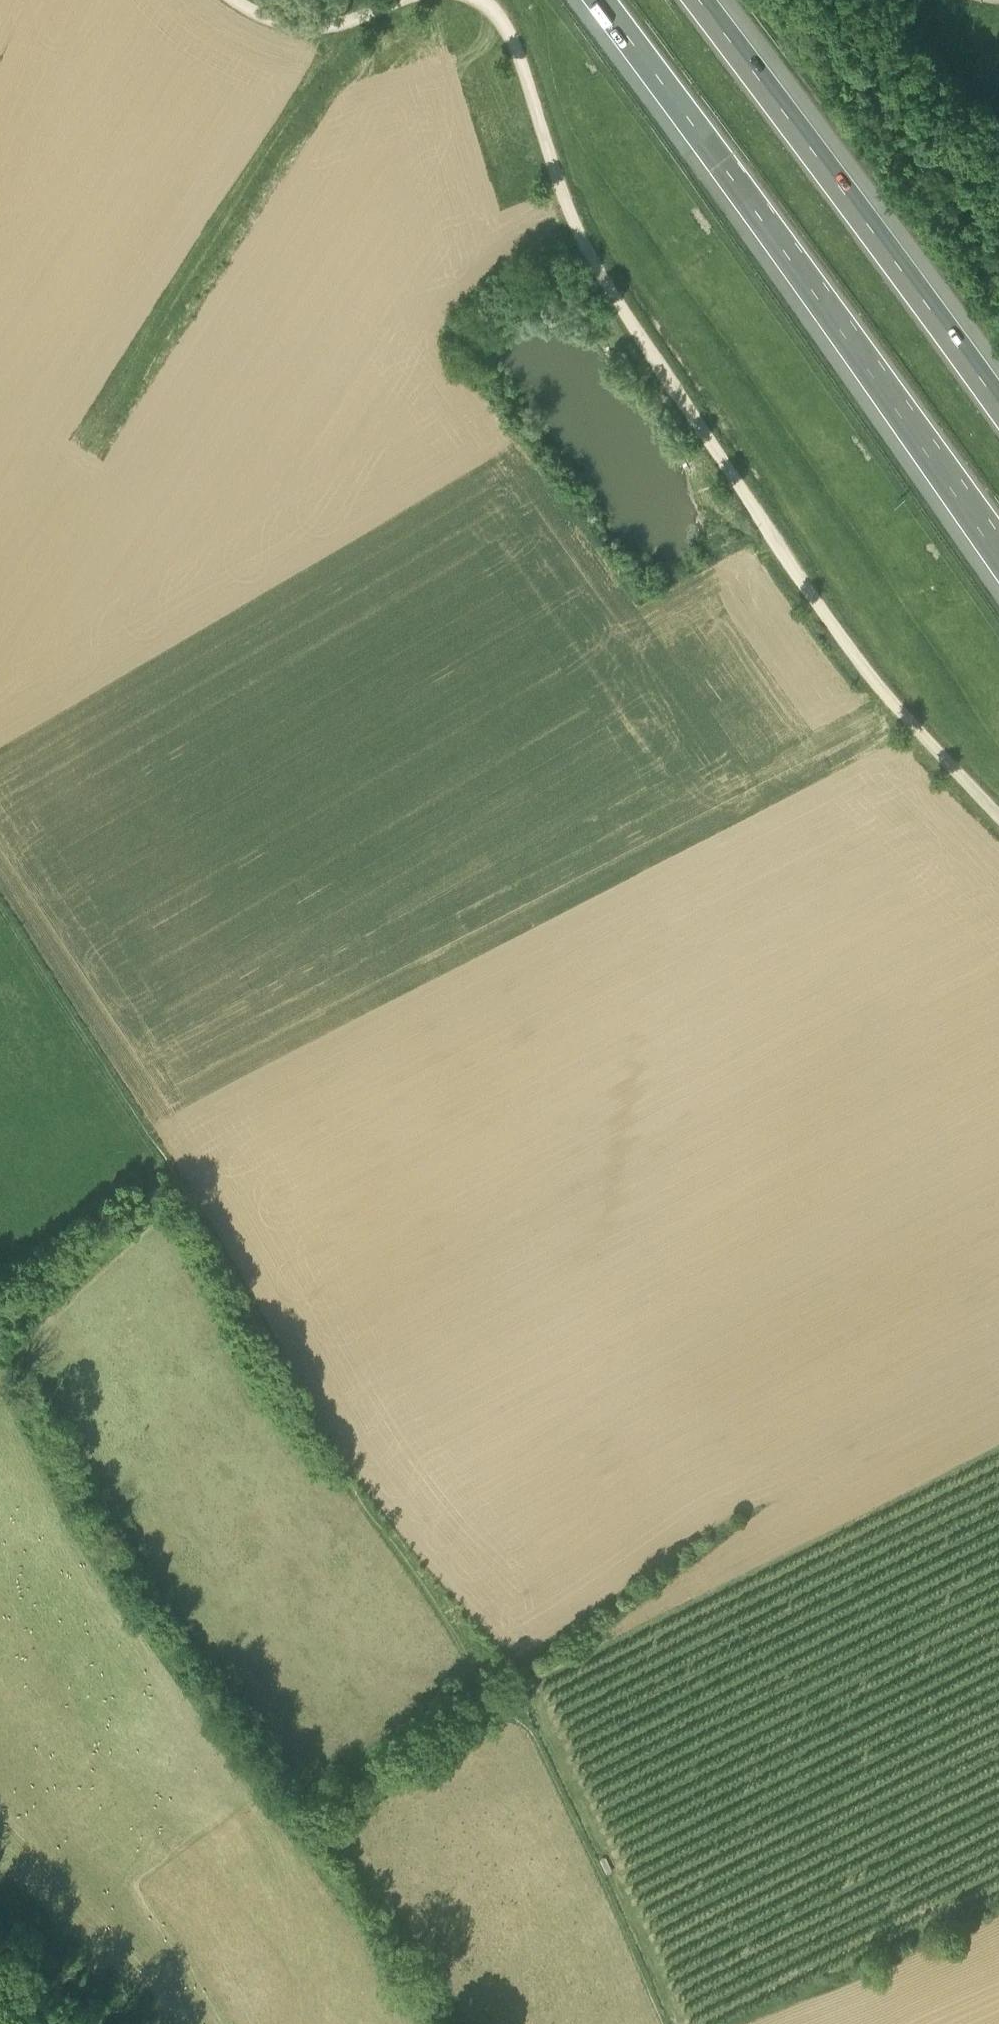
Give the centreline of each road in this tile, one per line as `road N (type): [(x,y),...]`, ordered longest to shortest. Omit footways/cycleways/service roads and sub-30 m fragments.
road 1 (track): [(488,0),(511,35),(572,215),(607,284),(867,668),(998,814)]
road 2 (motorway): [(600,0),(998,556)]
road 3 (motorway): [(998,404),(697,0)]
road 4 (track): [(234,0),(316,26),(398,0)]

